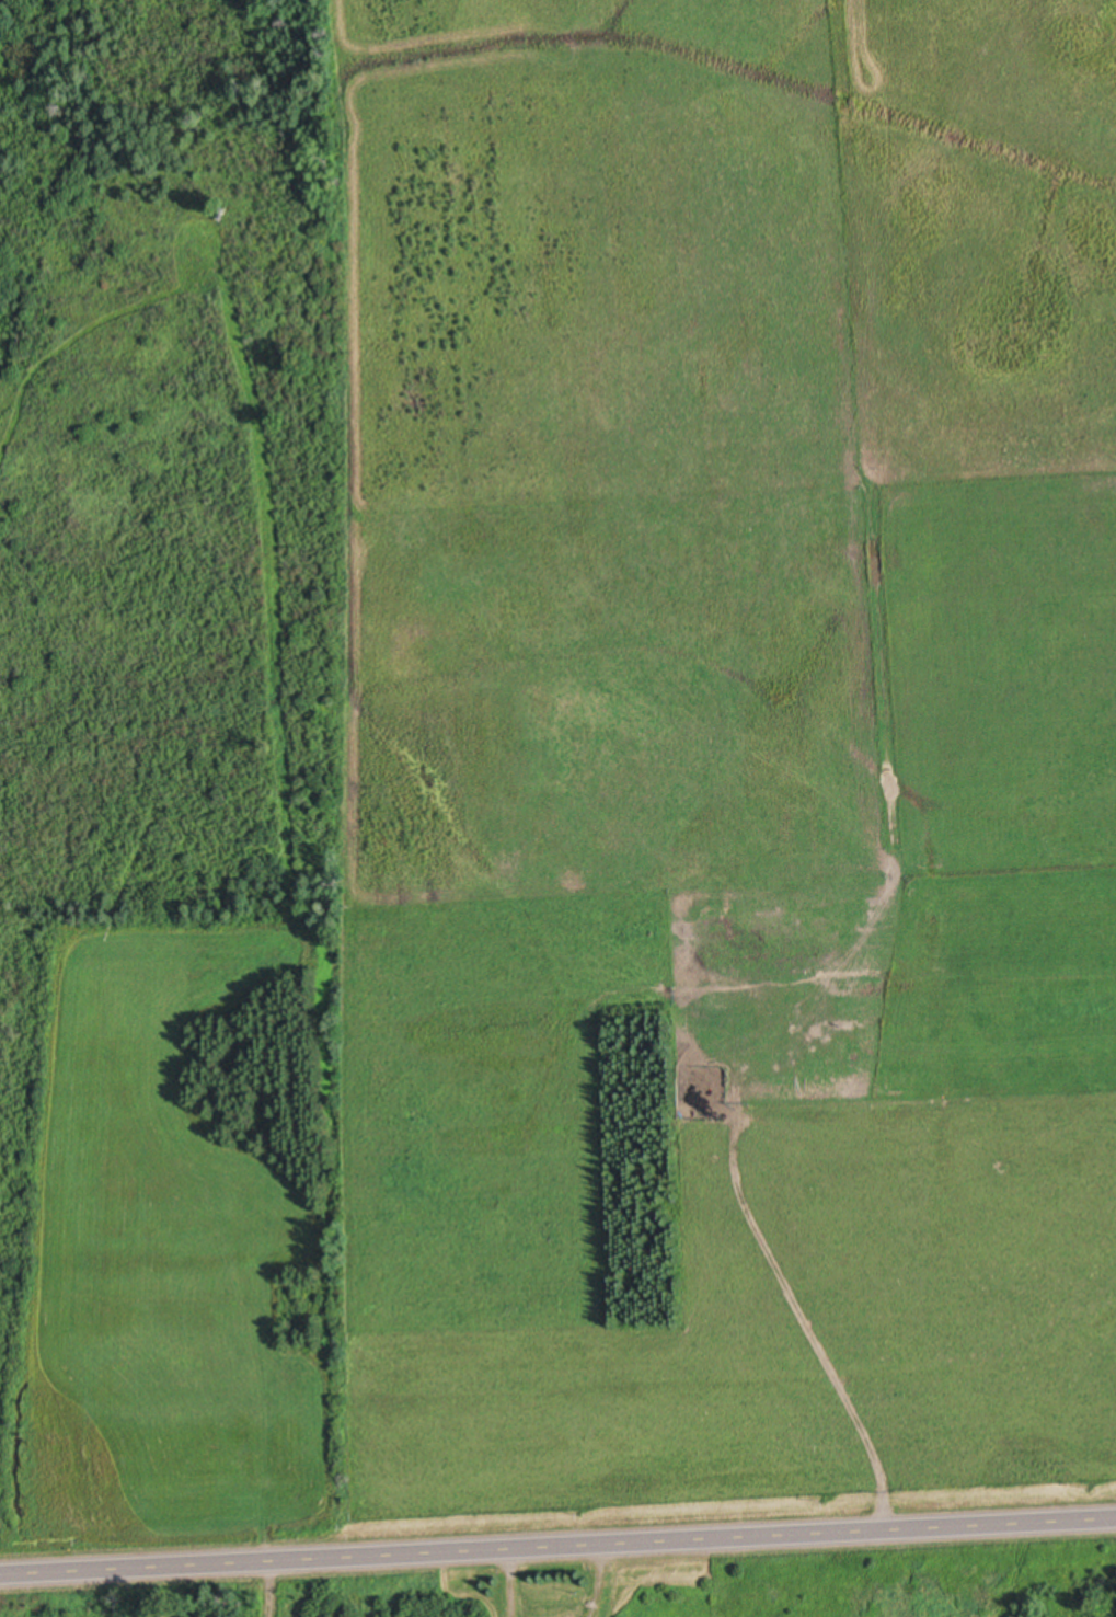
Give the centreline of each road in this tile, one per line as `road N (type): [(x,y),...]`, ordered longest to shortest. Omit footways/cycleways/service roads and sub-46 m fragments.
road 1 (tertiary): [(1115,1521),(0,1575)]

